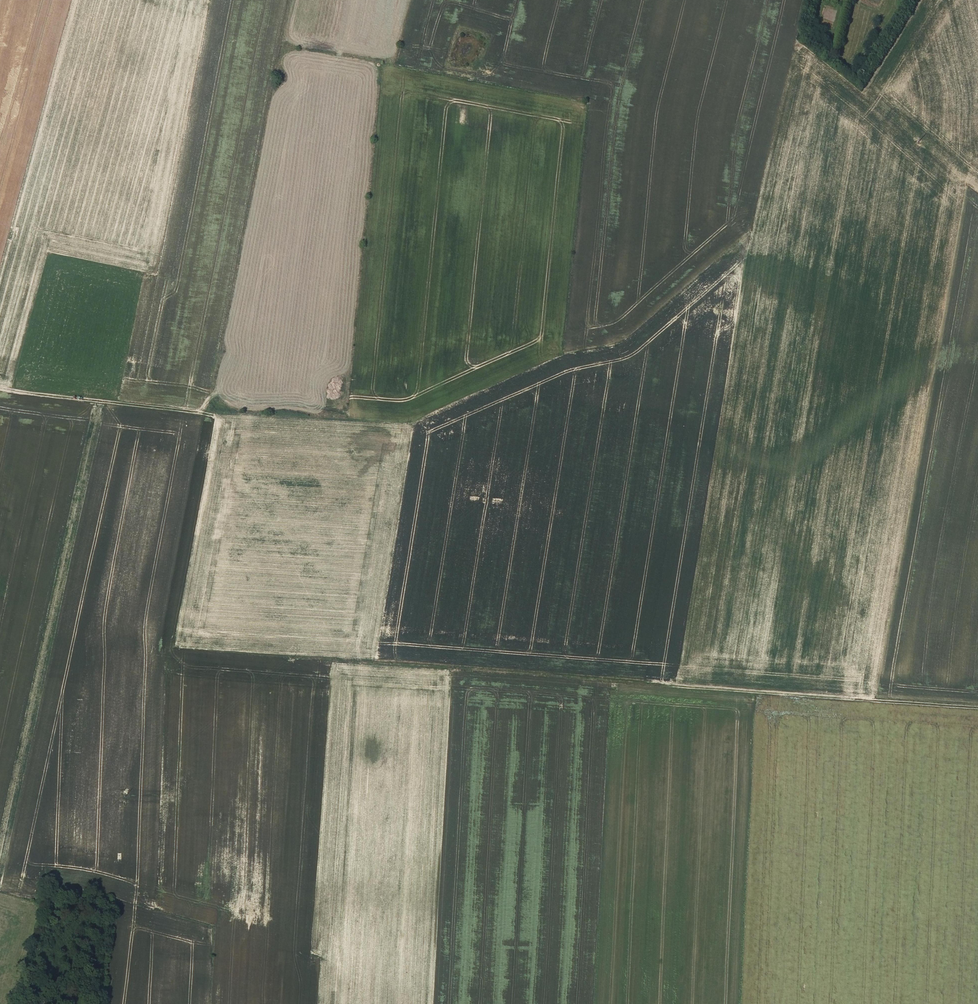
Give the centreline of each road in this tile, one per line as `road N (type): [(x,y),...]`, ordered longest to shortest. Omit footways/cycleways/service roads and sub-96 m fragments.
road 1 (track): [(175,648),(977,707)]
road 2 (track): [(203,410),(0,388)]

